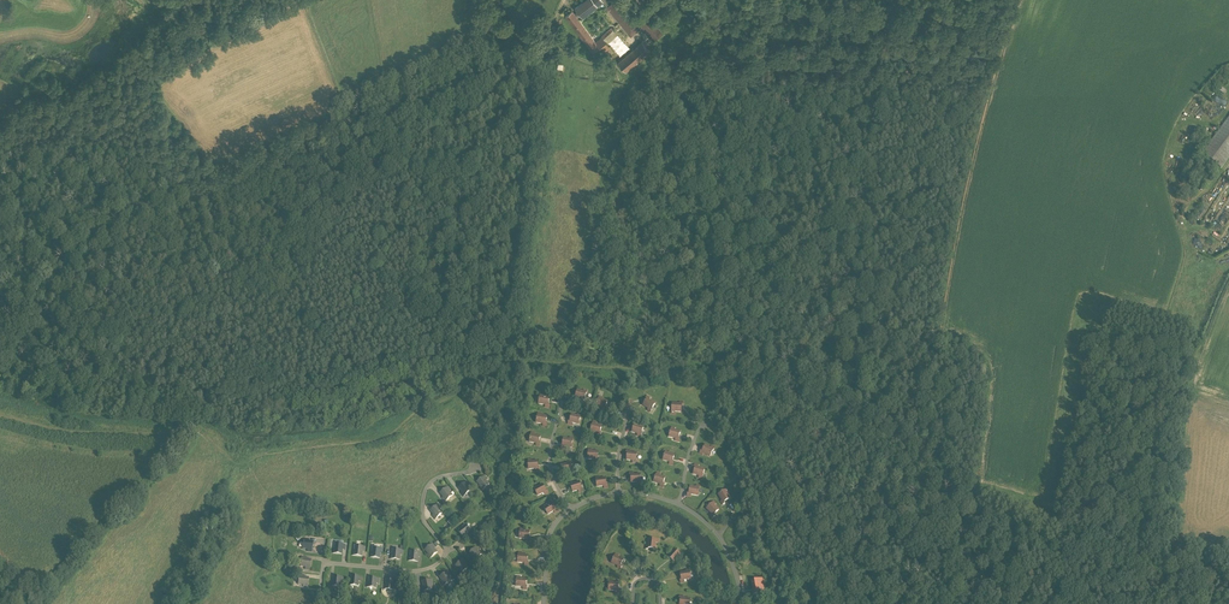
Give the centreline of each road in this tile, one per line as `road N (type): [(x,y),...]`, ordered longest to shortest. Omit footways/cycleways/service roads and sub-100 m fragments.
road 1 (track): [(149,603),(224,457)]

